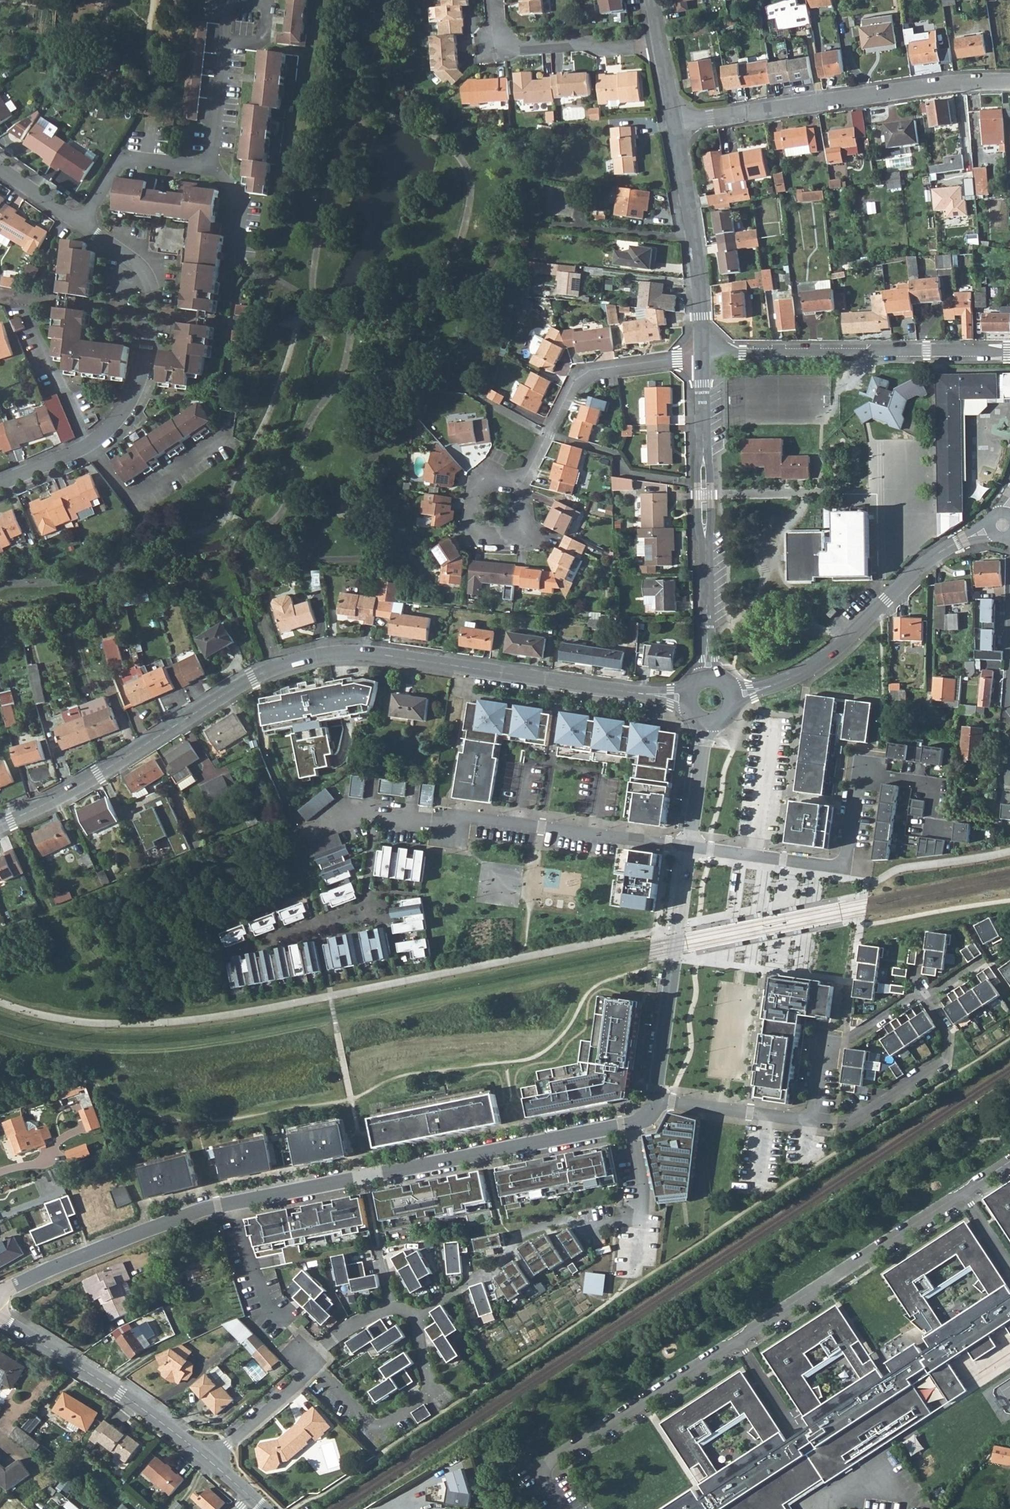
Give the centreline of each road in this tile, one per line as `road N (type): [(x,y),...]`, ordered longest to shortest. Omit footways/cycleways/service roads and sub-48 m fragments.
road 1 (residential): [(0,825),(62,797),(265,671),(319,654),(689,700)]
road 2 (residential): [(232,1203),(631,1124)]
road 3 (residential): [(312,833),(375,816),(432,826),(480,820),(688,847)]
road 4 (residential): [(417,1320),(491,1275),(528,1231),(557,1220),(582,1230),(641,1222),(631,1124)]
road 5 (residential): [(936,819),(940,787),(862,775),(842,865),(688,847)]
road 6 (residential): [(674,123),(1009,82)]
road 7 (residential): [(732,695),(793,680),(819,664),(939,552),(990,533)]
road 8 (residential): [(703,355),(1009,353)]
road 9 (residential): [(224,42),(208,163),(124,158),(78,227)]
road 10 (residential): [(654,1101),(688,847)]
road 11 (tertiary): [(0,1319),(208,1460)]
road 12 (residential): [(0,1293),(232,1203)]
road 13 (residential): [(522,486),(581,378),(703,355)]
road 14 (residential): [(807,1121),(847,1125),(945,1062),(947,1034),(922,994)]
road 15 (residential): [(315,1365),(376,1429),(430,1393),(417,1320)]
road 16 (residential): [(701,336),(695,235),(674,123)]
road 17 (residential): [(498,0),(507,42),(519,47),(662,47)]
road 18 (residential): [(922,994),(826,1050),(817,1109),(807,1121)]
road 19 (residential): [(220,444),(126,499),(88,447)]
road 20 (residential): [(21,300),(88,447)]
road 21 (residential): [(807,1121),(654,1101)]
road 22 (residential): [(522,486),(494,473),(479,481),(474,527),(488,538),(511,539),(522,525)]
road 23 (residential): [(88,447),(130,401),(151,314)]
road 24 (residential): [(315,1365),(208,1460)]
road 25 (residential): [(232,1203),(269,1306),(289,1325)]
road 26 (residential): [(705,550),(710,678)]
road 27 (residential): [(688,847),(705,721)]
road 28 (residential): [(151,314),(146,277),(78,227)]
road 29 (residential): [(705,550),(712,495),(704,430)]
road 30 (residential): [(704,430),(705,550)]

